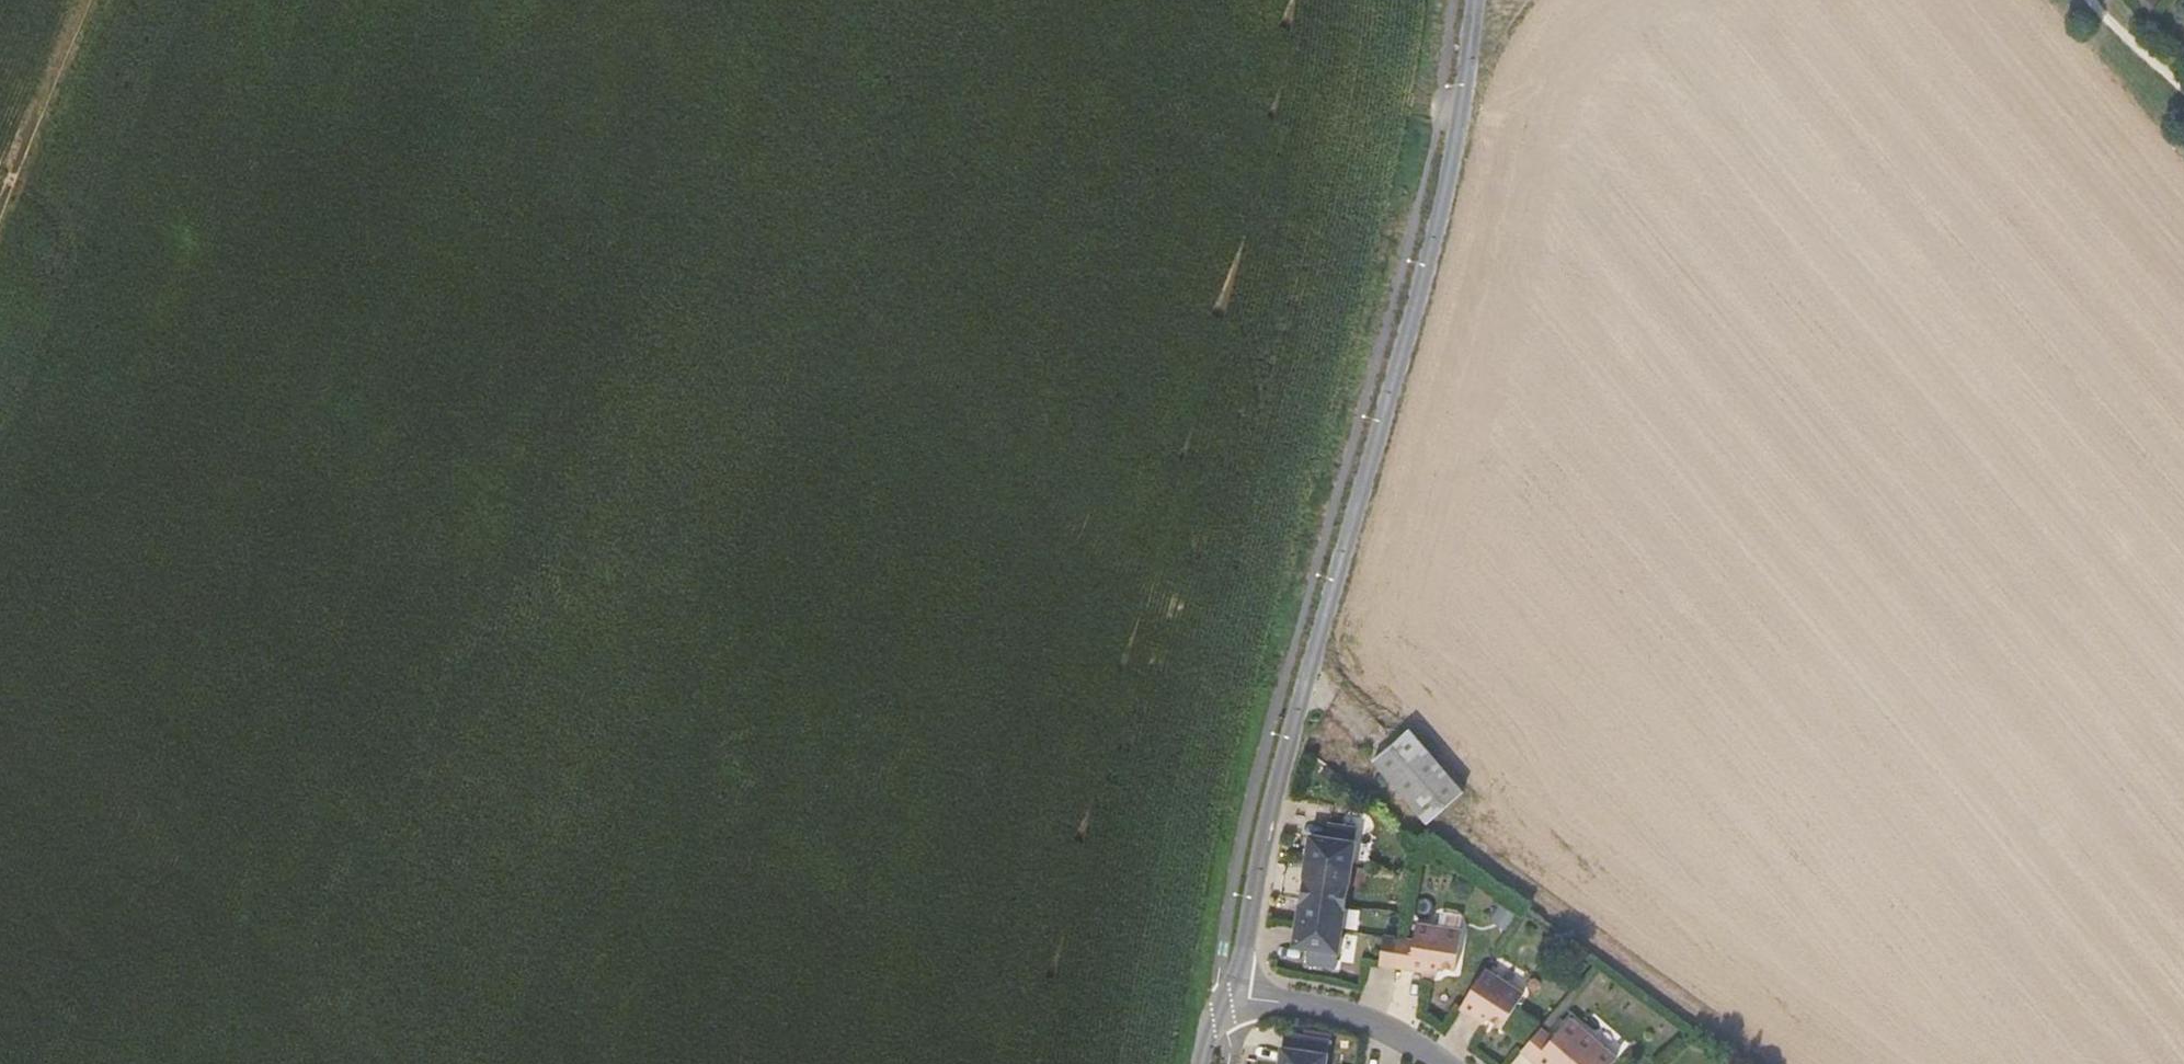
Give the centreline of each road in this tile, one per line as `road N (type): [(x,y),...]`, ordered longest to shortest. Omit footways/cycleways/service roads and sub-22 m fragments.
road 1 (residential): [(1476,0),(1467,82),(1410,320),(1307,676),(1227,1001)]
road 2 (residential): [(1227,1001),(1322,1007),(1443,1063)]
road 3 (track): [(86,0),(0,188)]
road 4 (track): [(2090,0),(2183,89)]

